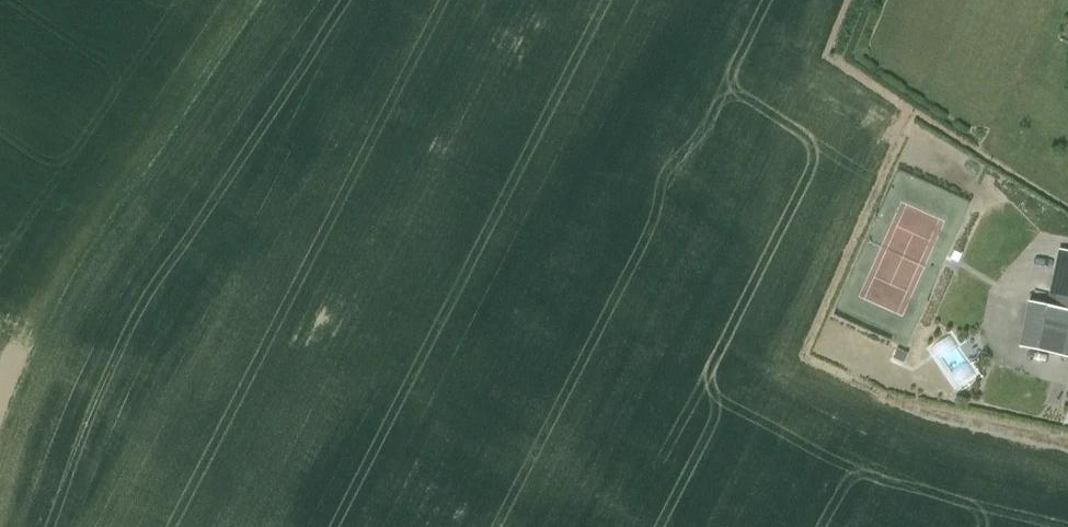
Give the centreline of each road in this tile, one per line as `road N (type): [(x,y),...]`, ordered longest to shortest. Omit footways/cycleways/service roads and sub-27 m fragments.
road 1 (motorway): [(363,526),(596,0)]
road 2 (motorway): [(329,526),(526,0)]
road 3 (motorway): [(467,0),(330,346)]
road 4 (motorway): [(430,0),(344,246),(330,346)]
road 5 (track): [(40,526),(76,482),(108,468),(270,526)]
road 6 (motorway): [(330,346),(267,526)]

